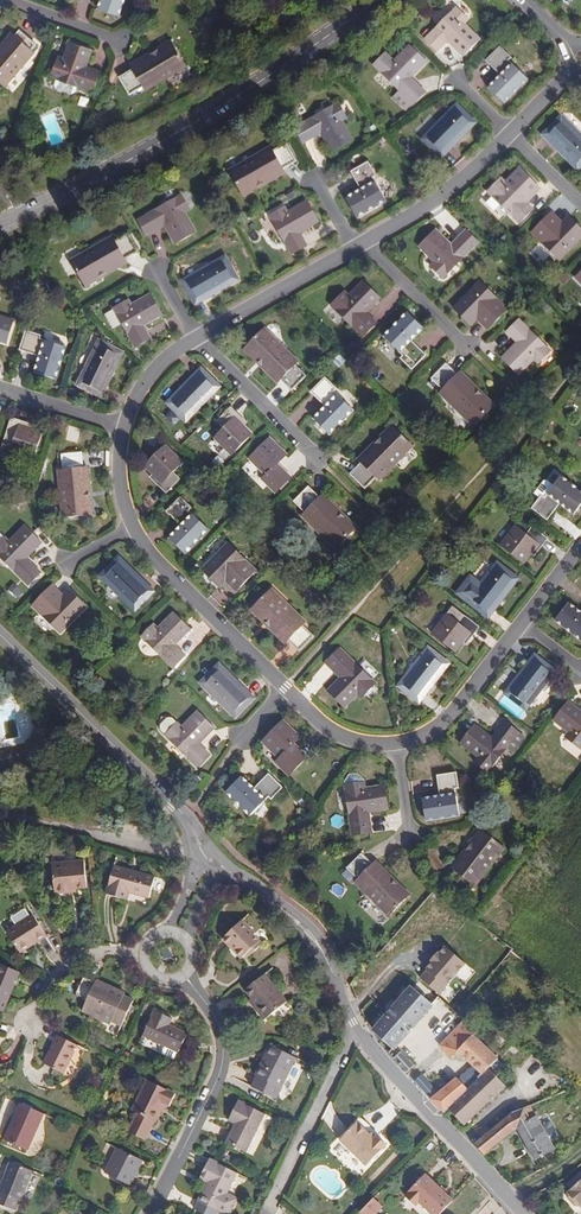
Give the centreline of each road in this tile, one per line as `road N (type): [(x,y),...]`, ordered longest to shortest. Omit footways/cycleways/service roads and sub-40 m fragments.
road 1 (tertiary): [(377,0),(185,128),(23,215)]
road 2 (tertiary): [(205,857),(173,803),(0,631)]
road 3 (residential): [(185,975),(213,1009),(222,1040),(217,1075),(147,1213)]
road 4 (tertiary): [(524,1213),(354,1025)]
road 5 (tertiary): [(354,1025),(319,945),(277,903),(205,857)]
road 6 (residential): [(132,529),(288,691)]
road 7 (residential): [(0,816),(205,857)]
road 8 (residential): [(197,337),(323,467)]
road 9 (residential): [(352,248),(197,337)]
road 10 (residential): [(507,138),(428,206),(363,242)]
road 11 (residential): [(396,742),(430,734),(520,625)]
road 12 (residential): [(363,242),(467,348)]
road 13 (residential): [(141,948),(94,952),(73,964),(46,985),(30,1018)]
road 14 (residential): [(4,3),(126,44)]
road 15 (residential): [(0,388),(122,427)]
road 16 (residential): [(288,691),(340,738),(396,742)]

